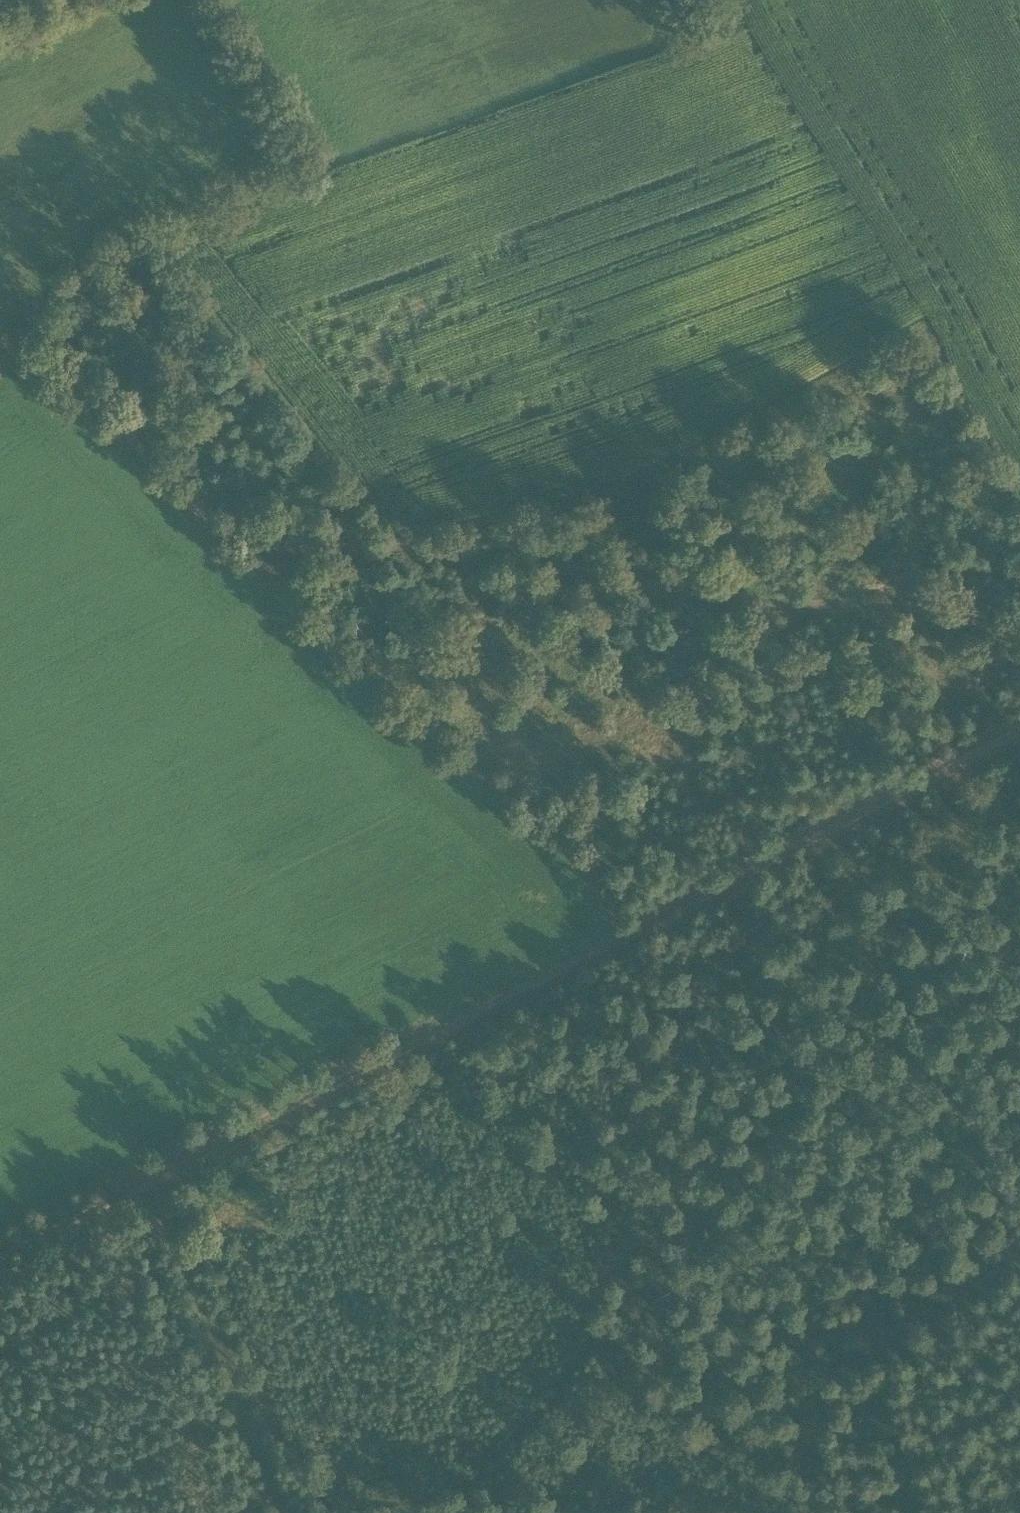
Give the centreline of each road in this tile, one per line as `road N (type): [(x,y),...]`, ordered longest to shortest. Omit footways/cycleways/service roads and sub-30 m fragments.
road 1 (track): [(0,1250),(1019,730)]
road 2 (track): [(1019,630),(922,610),(702,590),(469,546),(270,546),(220,525),(40,360),(0,353)]
road 3 (track): [(145,1176),(294,1512)]

